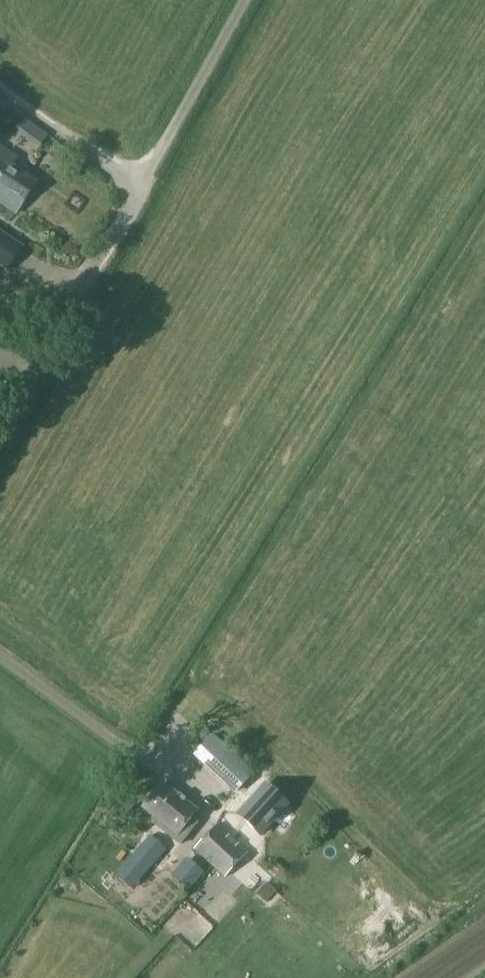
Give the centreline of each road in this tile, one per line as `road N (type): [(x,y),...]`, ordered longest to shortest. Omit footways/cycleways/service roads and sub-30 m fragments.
road 1 (unclassified): [(0,434),(141,188)]
road 2 (unclassified): [(141,188),(247,0)]
road 3 (unclassified): [(141,188),(0,90)]

